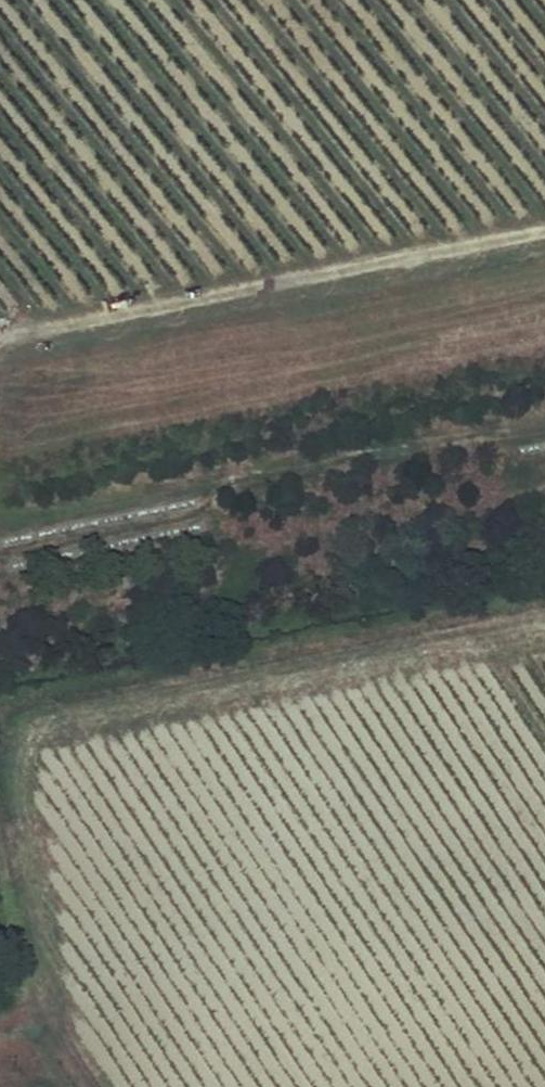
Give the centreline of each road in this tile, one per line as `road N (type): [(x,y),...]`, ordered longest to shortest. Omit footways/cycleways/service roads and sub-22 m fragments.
road 1 (track): [(544,601),(42,699),(0,732)]
road 2 (track): [(544,227),(0,337)]
road 3 (track): [(0,525),(544,423)]
road 4 (track): [(0,807),(45,979),(41,1008),(0,1031)]

